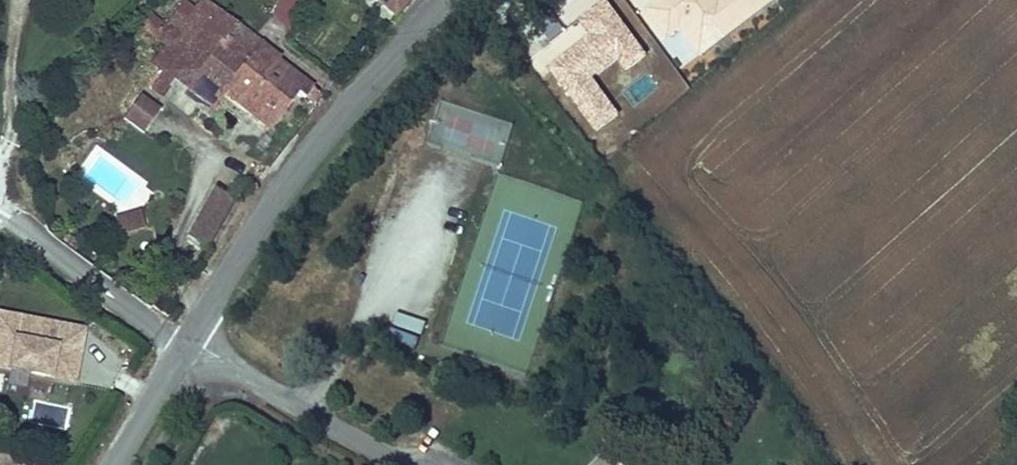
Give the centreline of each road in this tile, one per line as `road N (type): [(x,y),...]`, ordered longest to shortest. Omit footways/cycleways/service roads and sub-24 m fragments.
road 1 (tertiary): [(446,0),(291,176),(190,340)]
road 2 (residential): [(190,340),(414,464)]
road 3 (residential): [(0,224),(190,340)]
road 4 (tertiary): [(190,340),(116,464)]

